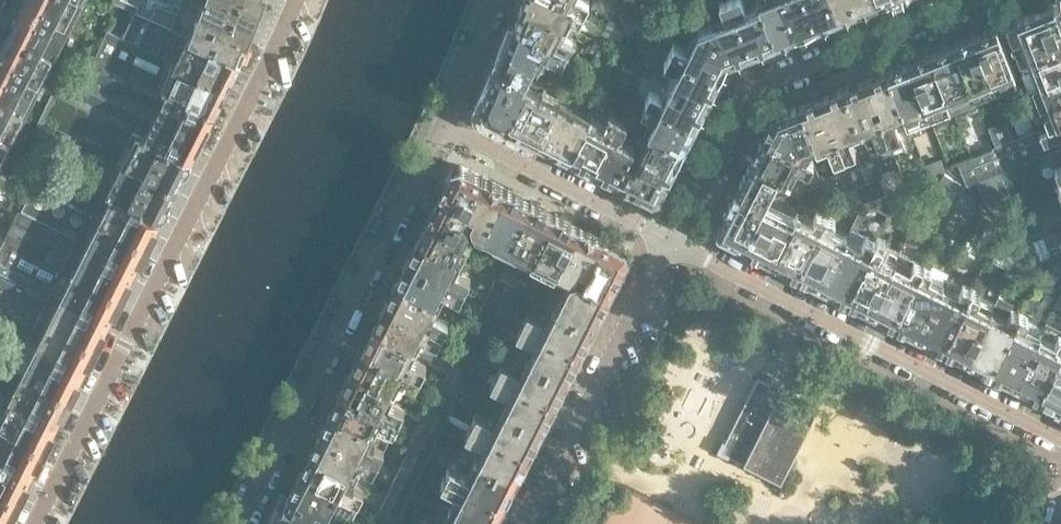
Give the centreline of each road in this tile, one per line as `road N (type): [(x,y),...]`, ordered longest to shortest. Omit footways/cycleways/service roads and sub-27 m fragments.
road 1 (residential): [(299,0),(34,523)]
road 2 (residential): [(244,523),(447,130)]
road 3 (residential): [(1060,437),(669,239)]
road 4 (residential): [(669,239),(752,87),(972,0)]
road 5 (residential): [(669,239),(522,523)]
road 6 (residential): [(669,239),(447,130)]
road 7 (residential): [(447,130),(496,0)]

